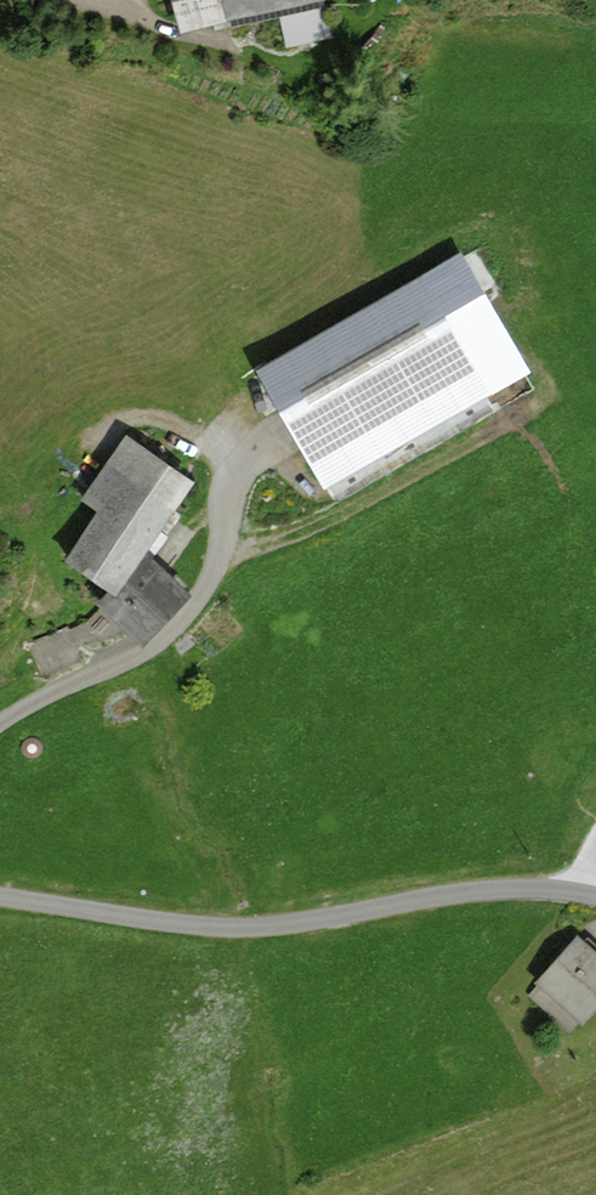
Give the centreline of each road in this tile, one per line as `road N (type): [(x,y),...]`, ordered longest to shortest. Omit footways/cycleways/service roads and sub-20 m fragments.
road 1 (unclassified): [(595,898),(527,889),(311,925),(229,929),(0,902)]
road 2 (track): [(278,439),(243,476),(211,584),(172,635),(148,654),(0,724)]

